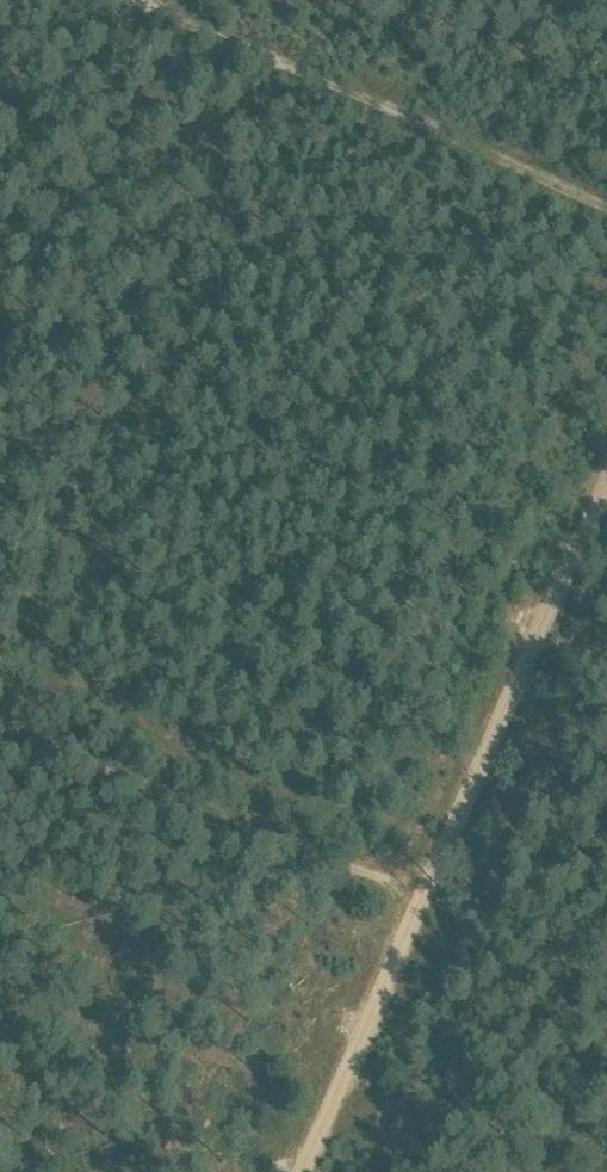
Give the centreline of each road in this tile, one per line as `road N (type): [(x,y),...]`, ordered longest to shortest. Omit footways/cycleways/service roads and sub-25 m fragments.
road 1 (track): [(301,1171),(606,483)]
road 2 (track): [(285,62),(0,647)]
road 3 (track): [(141,0),(606,210)]
road 4 (track): [(428,881),(0,719)]

